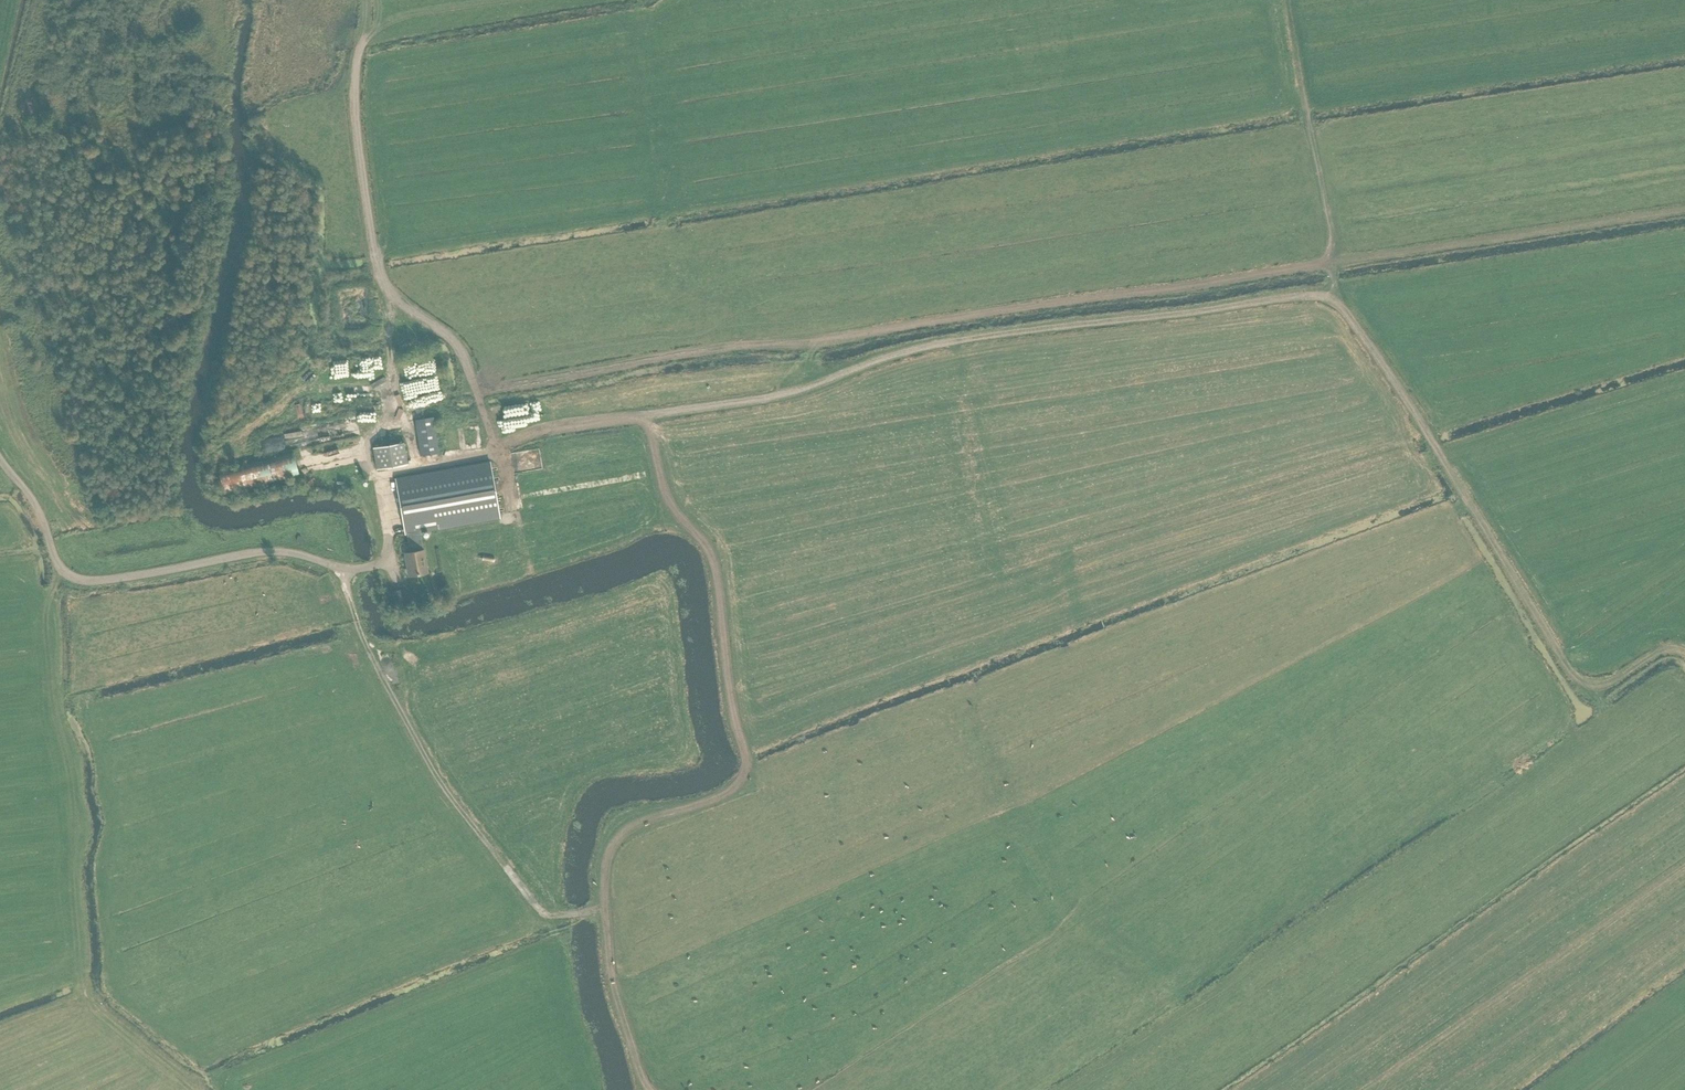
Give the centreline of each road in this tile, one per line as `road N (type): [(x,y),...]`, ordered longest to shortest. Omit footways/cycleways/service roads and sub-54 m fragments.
road 1 (track): [(366,0),(355,104),(378,271),(395,297),(460,349),(495,447)]

